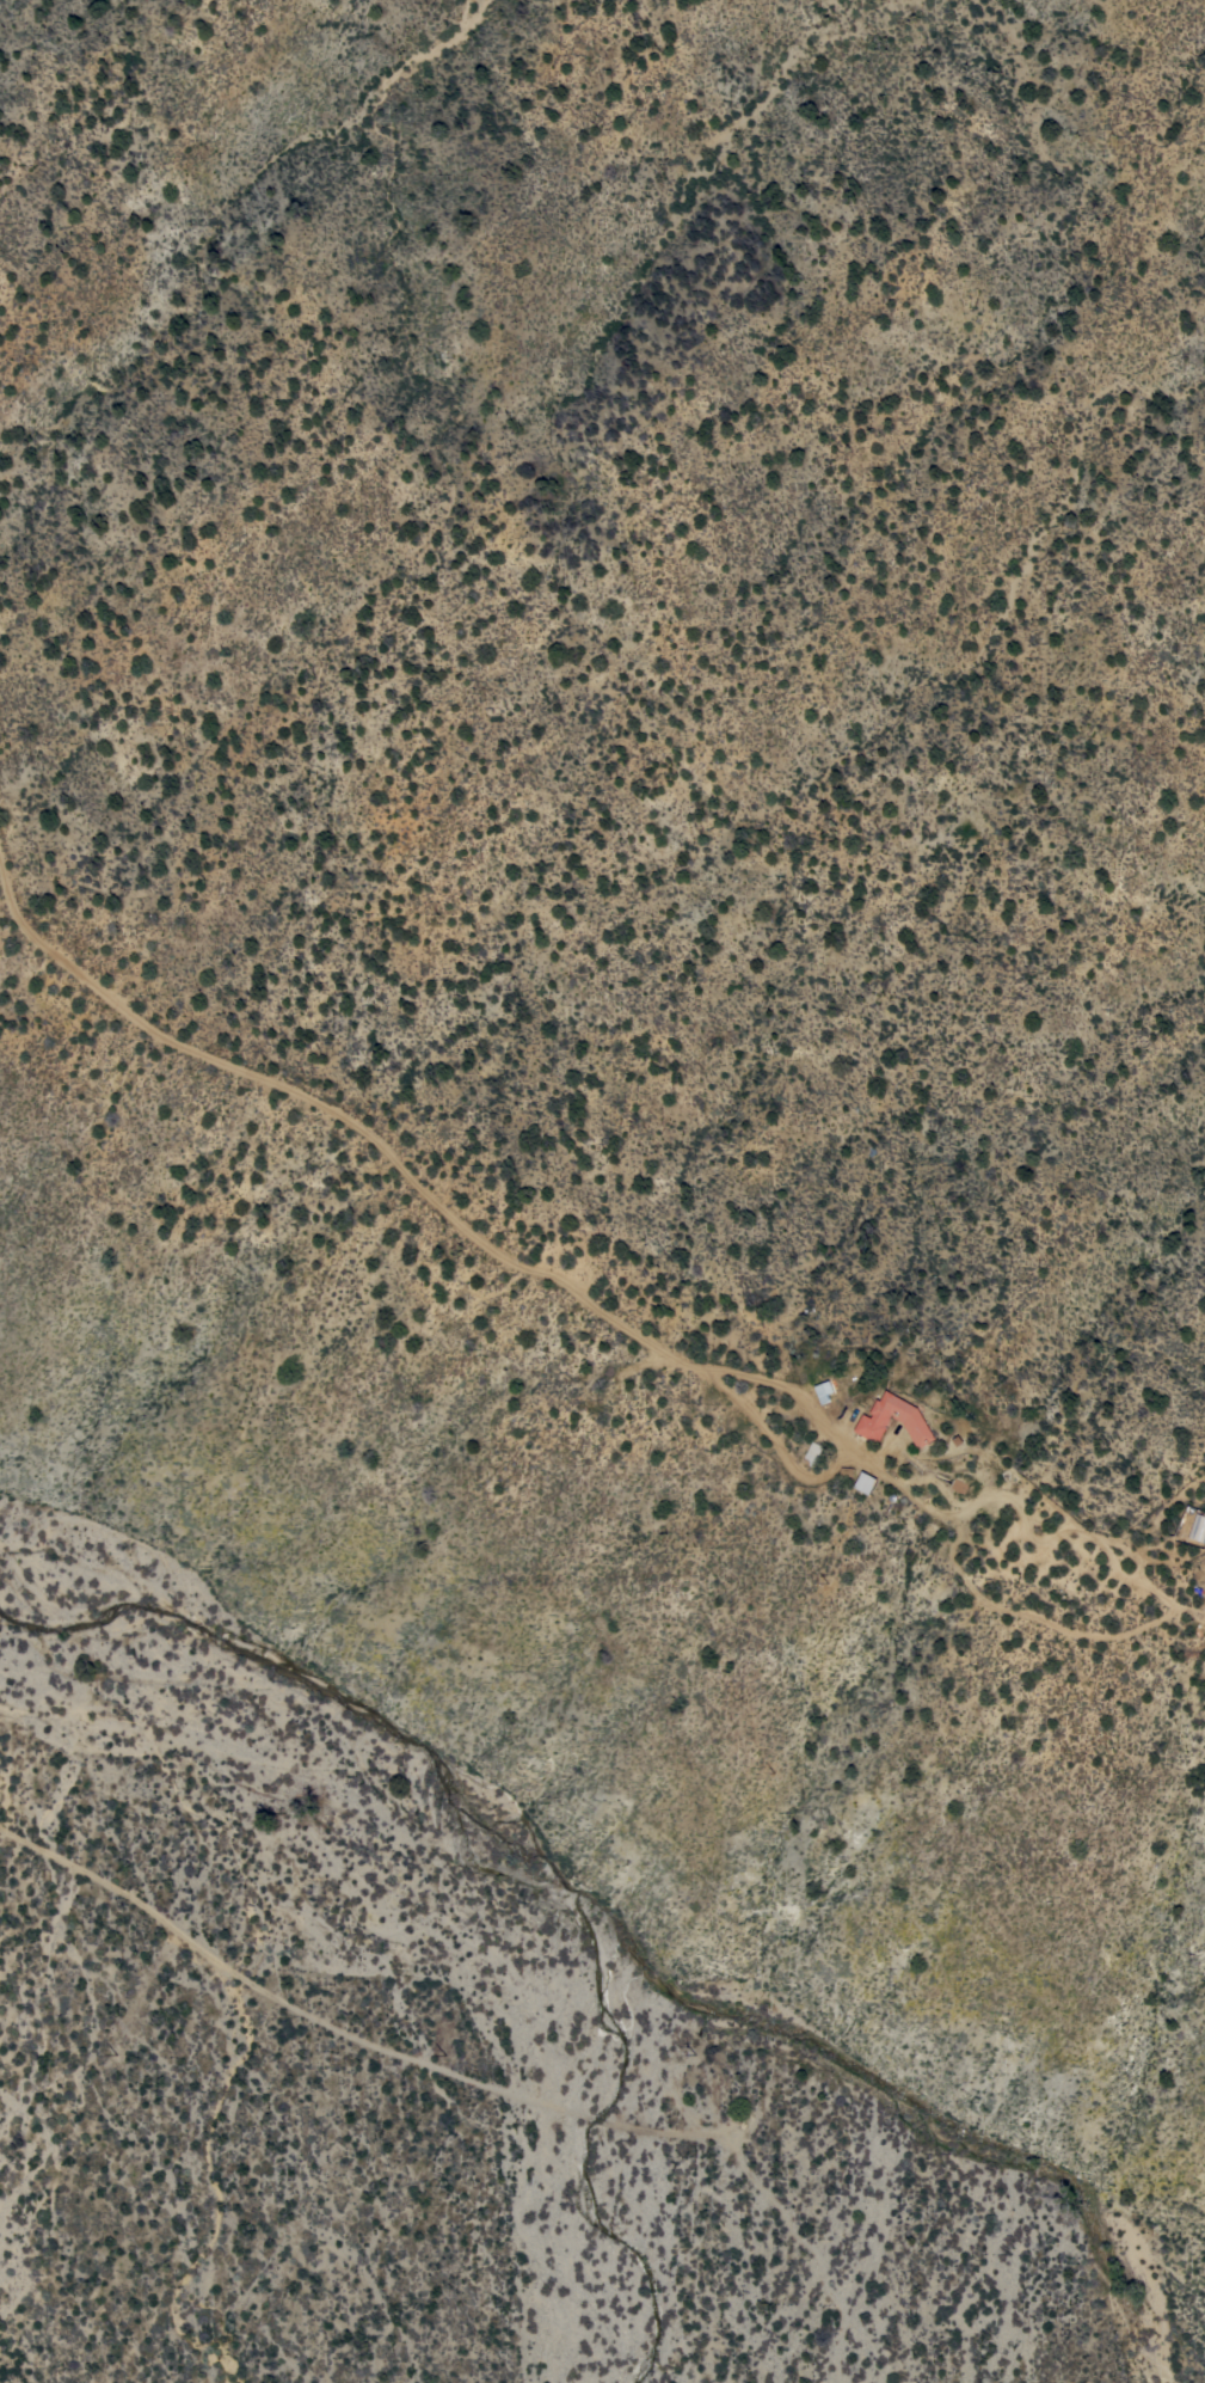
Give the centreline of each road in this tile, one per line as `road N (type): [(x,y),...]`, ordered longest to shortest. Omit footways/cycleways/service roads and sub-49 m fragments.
road 1 (track): [(0,854),(16,911),(41,942),(133,1016),(385,1138),(441,1206),(518,1266),(574,1284),(648,1342),(718,1374)]

